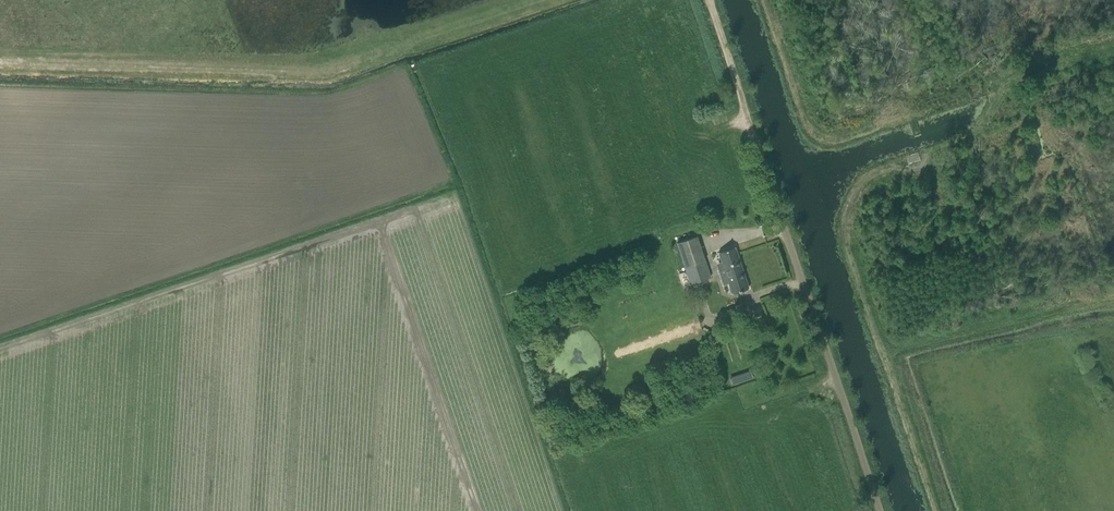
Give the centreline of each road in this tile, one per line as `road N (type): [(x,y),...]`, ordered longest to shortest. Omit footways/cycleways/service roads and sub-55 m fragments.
road 1 (track): [(537,0),(312,70),(0,63)]
road 2 (track): [(868,510),(701,0)]

